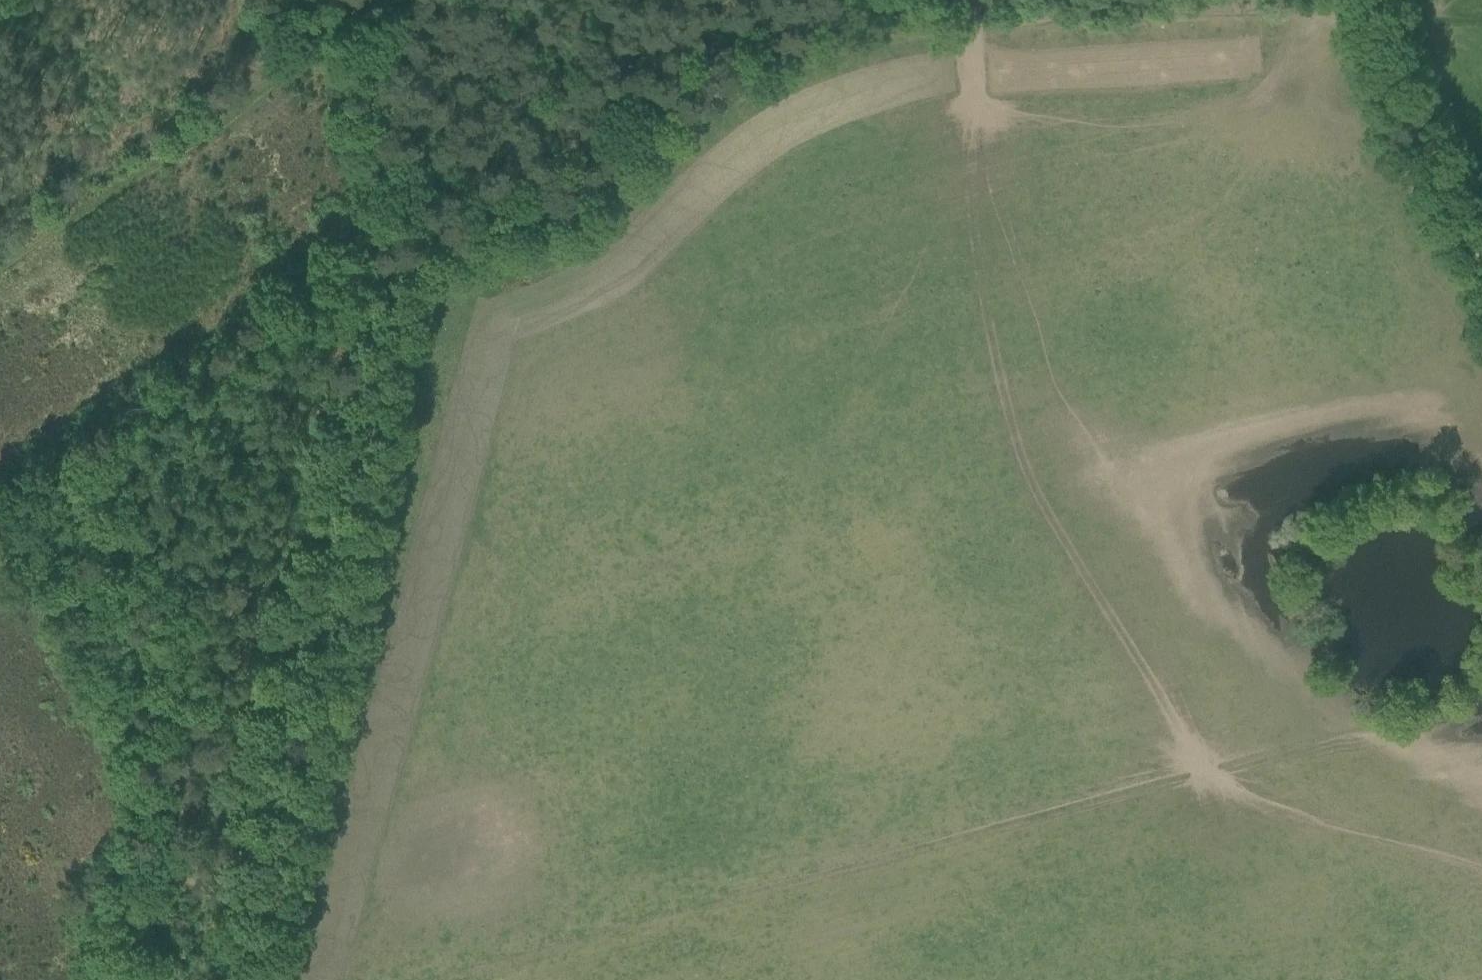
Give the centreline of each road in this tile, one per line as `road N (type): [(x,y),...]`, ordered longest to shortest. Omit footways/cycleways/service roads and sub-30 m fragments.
road 1 (track): [(1481,242),(1374,0)]

